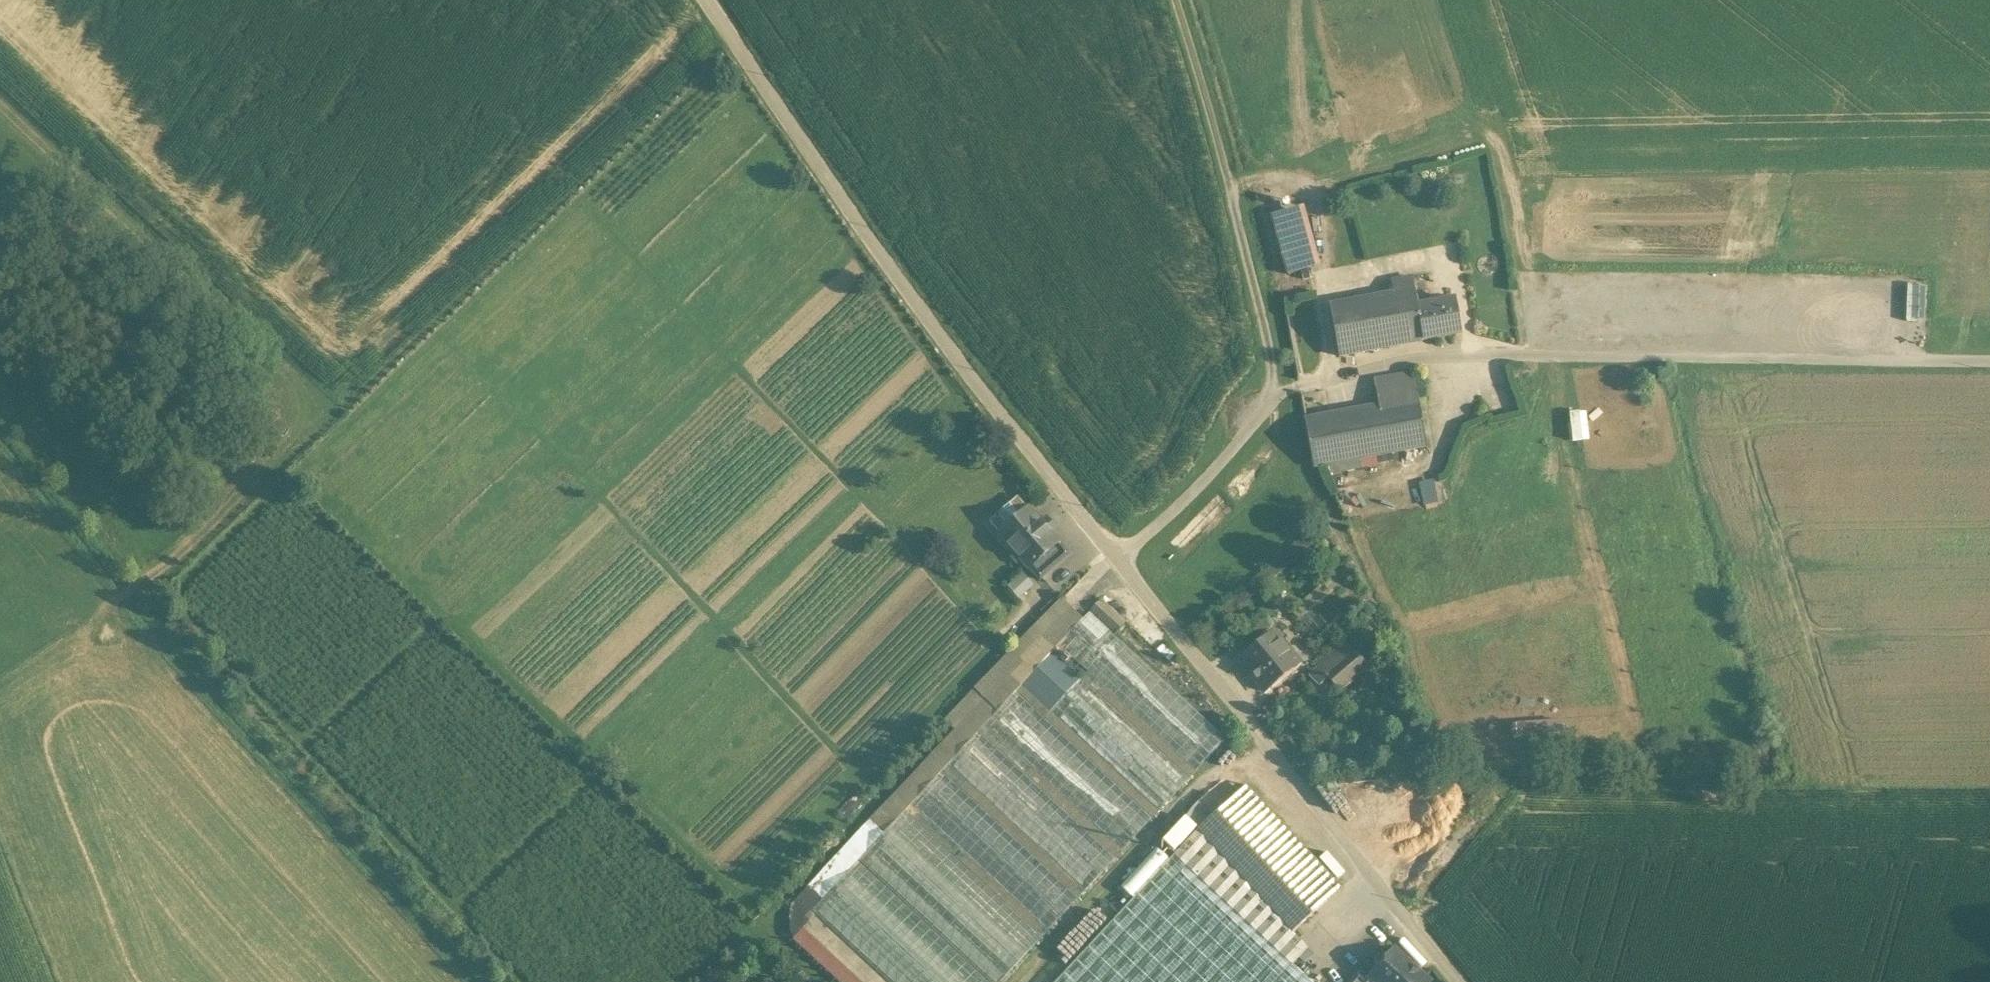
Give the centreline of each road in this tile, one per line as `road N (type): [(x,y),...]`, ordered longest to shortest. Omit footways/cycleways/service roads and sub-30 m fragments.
road 1 (residential): [(1480,981),(1118,562),(960,347),(726,0)]
road 2 (track): [(1380,860),(1445,822),(1504,802),(1989,799)]
road 3 (track): [(1290,405),(1253,231),(1178,0)]

